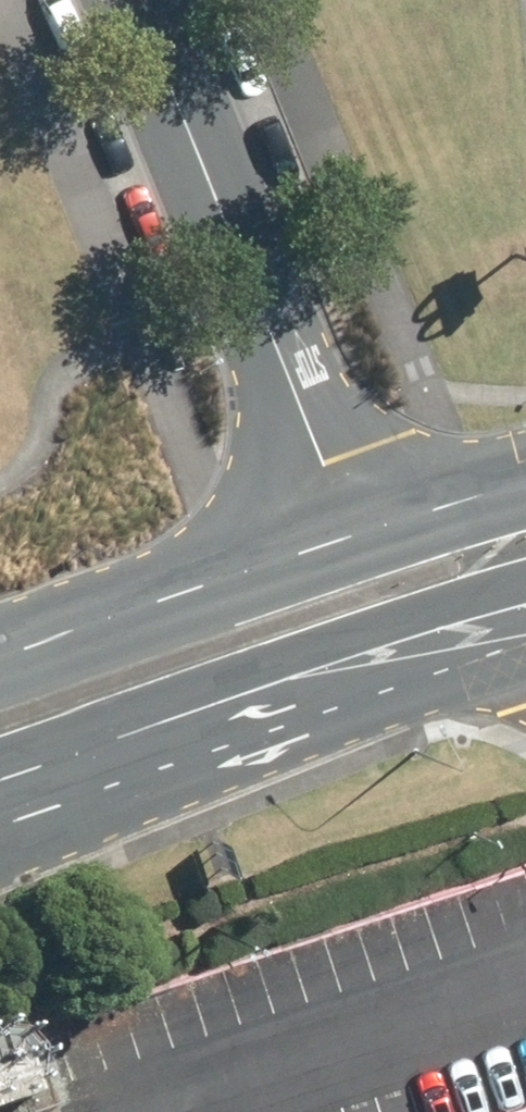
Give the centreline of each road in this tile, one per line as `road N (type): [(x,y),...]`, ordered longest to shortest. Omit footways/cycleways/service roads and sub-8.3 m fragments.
road 1 (unclassified): [(346,539),(137,0)]
road 2 (primary): [(525,617),(0,808)]
road 3 (primary): [(0,656),(346,539)]
road 4 (primary): [(346,539),(525,488)]

